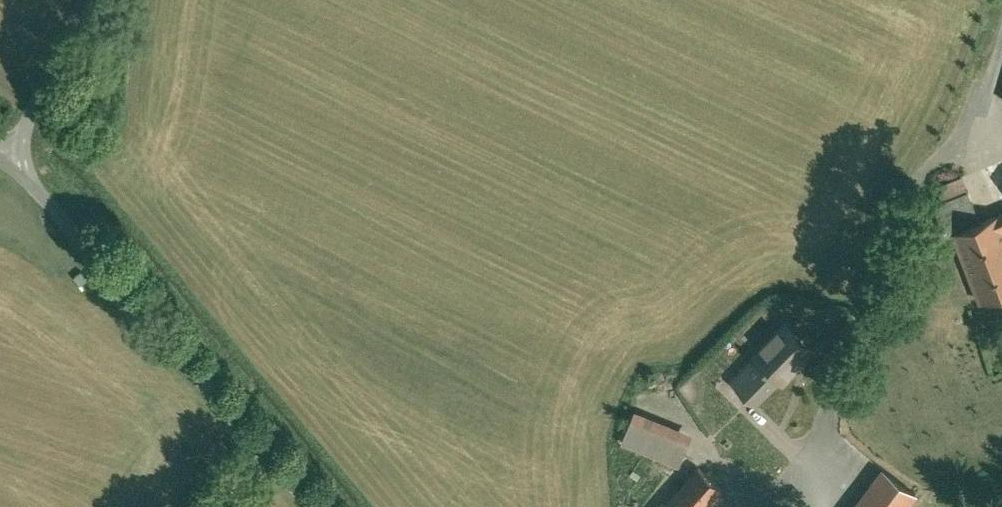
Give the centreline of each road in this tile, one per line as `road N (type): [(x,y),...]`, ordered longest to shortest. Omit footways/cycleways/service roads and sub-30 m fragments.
road 1 (unclassified): [(21,141),(330,506)]
road 2 (unclassified): [(85,0),(21,141)]

